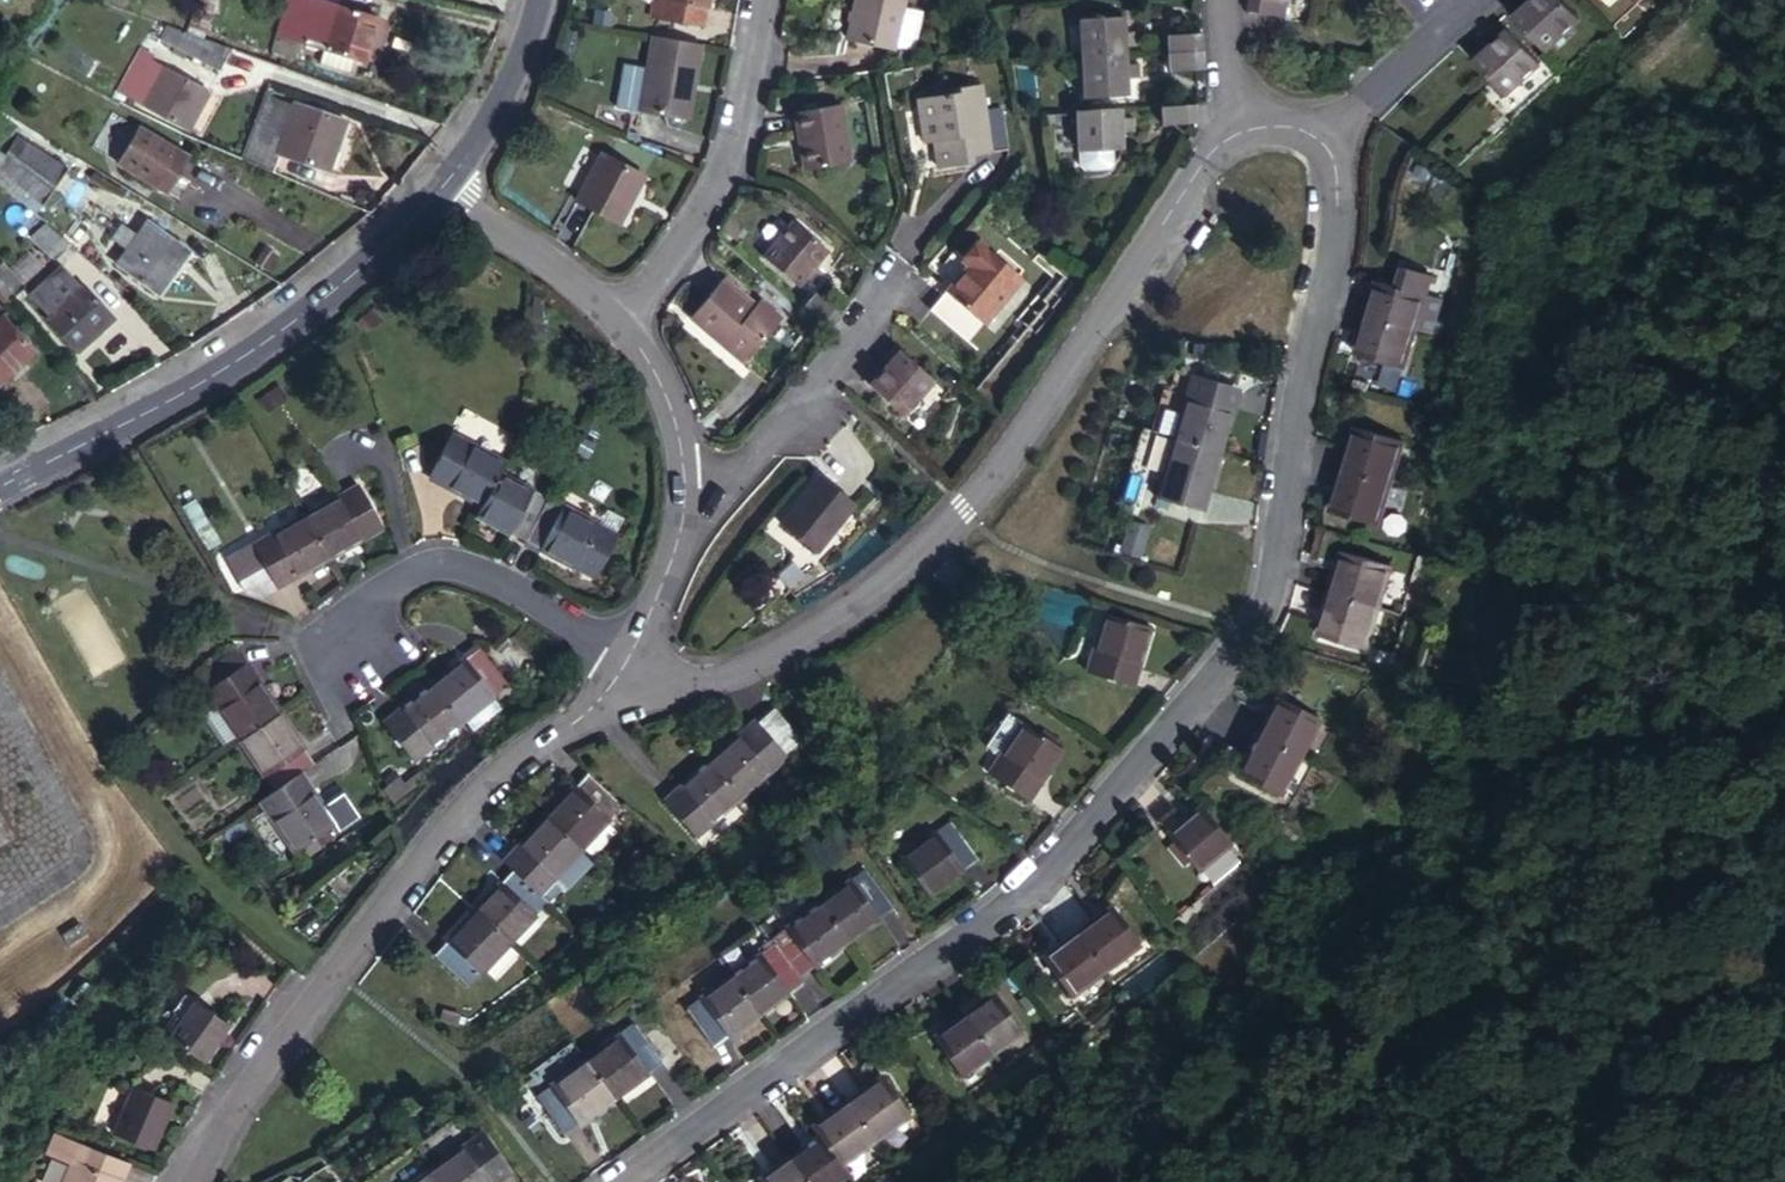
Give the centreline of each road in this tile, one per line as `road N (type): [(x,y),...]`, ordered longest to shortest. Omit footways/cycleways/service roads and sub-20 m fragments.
road 1 (residential): [(1323,141),(1335,164),(1335,272),(1277,573),(1258,626),(1060,865),(617,1181)]
road 2 (residential): [(629,657),(667,682),(702,684),(773,656),(860,603),(961,507),(1020,437),(1204,160),(1241,130)]
road 3 (residential): [(191,1181),(452,816),(494,771),(579,721),(629,657)]
road 4 (tertiary): [(441,188),(310,309),(230,364),(0,485)]
road 5 (residential): [(625,318),(722,180),(760,0)]
road 6 (residential): [(360,653),(369,615),(393,583),(445,564),(517,590),(629,657)]
road 7 (residential): [(685,490),(727,481),(749,462),(897,279)]
road 8 (residential): [(625,318),(441,188)]
road 9 (tertiary): [(540,0),(516,70),(441,188)]
road 10 (residential): [(1323,141),(1475,0)]
road 11 (residential): [(685,490),(669,400),(625,318)]
road 12 (residential): [(629,657),(669,566),(685,490)]
road 13 (residential): [(1241,130),(1225,0)]

